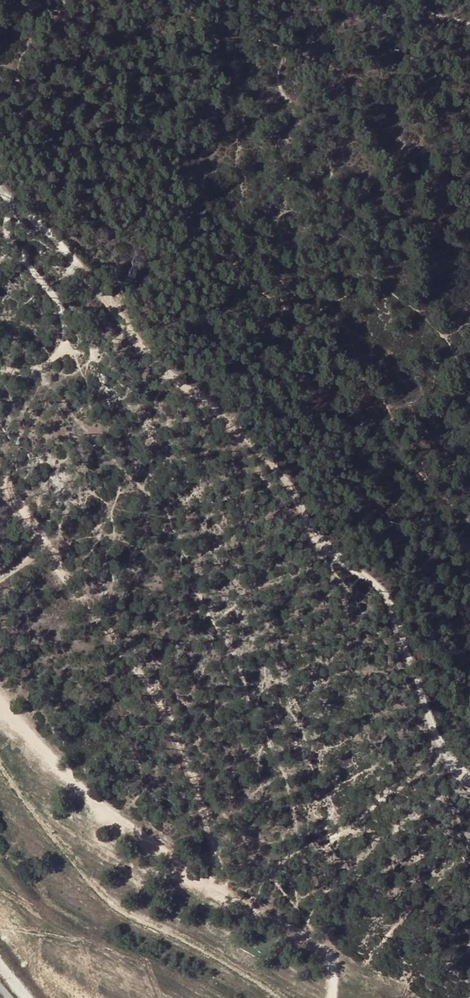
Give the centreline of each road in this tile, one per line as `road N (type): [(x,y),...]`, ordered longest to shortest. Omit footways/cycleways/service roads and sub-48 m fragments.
road 1 (track): [(469,772),(439,749),(384,592),(325,553),(297,495),(242,433),(193,399),(0,180)]
road 2 (track): [(0,479),(150,681),(200,766),(213,812),(216,885)]
road 3 (track): [(18,200),(7,218),(10,232),(47,275),(68,329),(63,355),(0,375)]

